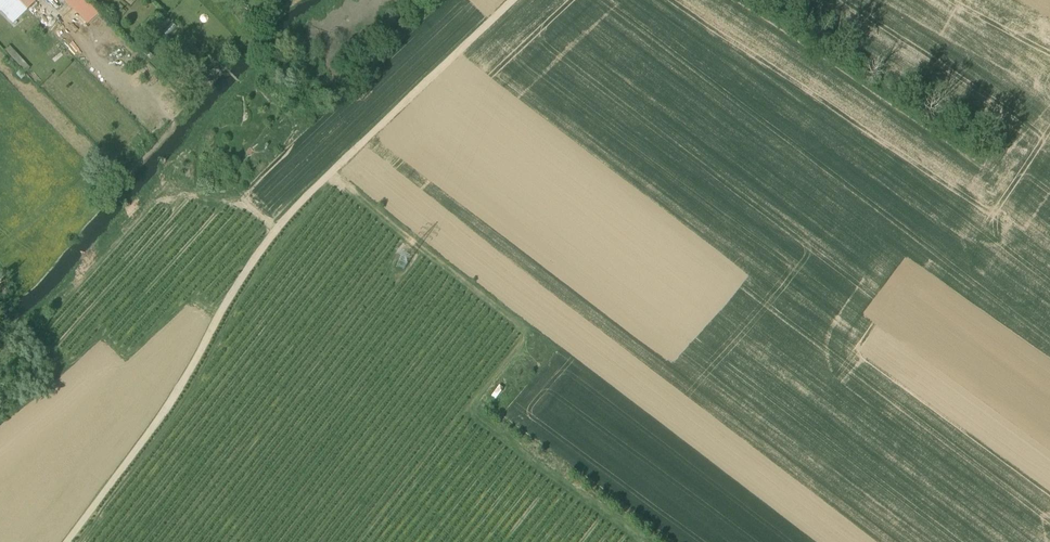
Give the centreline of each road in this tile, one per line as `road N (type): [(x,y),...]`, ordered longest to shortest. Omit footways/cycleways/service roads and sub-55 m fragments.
road 1 (track): [(514,0),(303,199),(244,275),(168,408),(68,541)]

